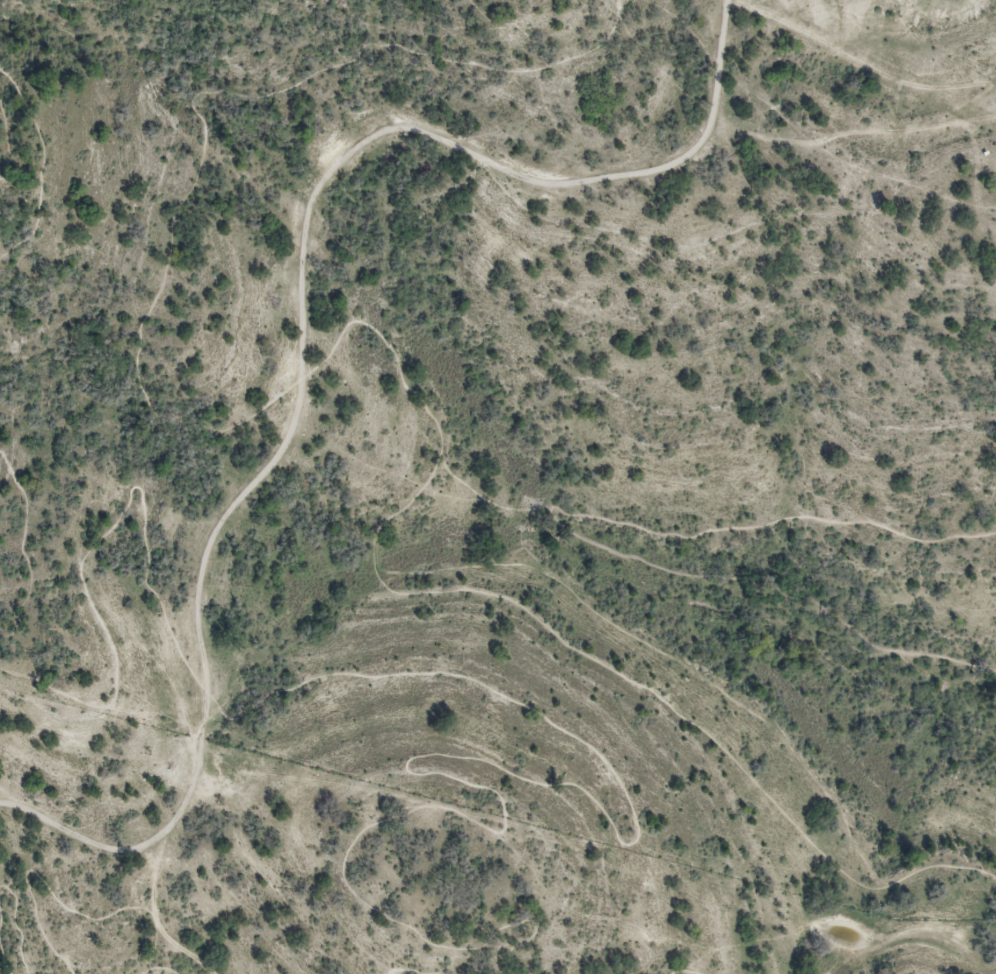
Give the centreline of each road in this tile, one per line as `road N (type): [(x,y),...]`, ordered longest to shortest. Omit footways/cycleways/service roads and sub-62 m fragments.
road 1 (track): [(732,0),(716,142),(620,190),(516,178),(429,139),(352,138),(312,198),(300,438),(217,523),(192,630),(204,770),(168,838),(112,854),(0,811)]
road 2 (track): [(717,0),(921,91),(995,88)]
road 3 (track): [(716,142),(812,143),(995,121)]

